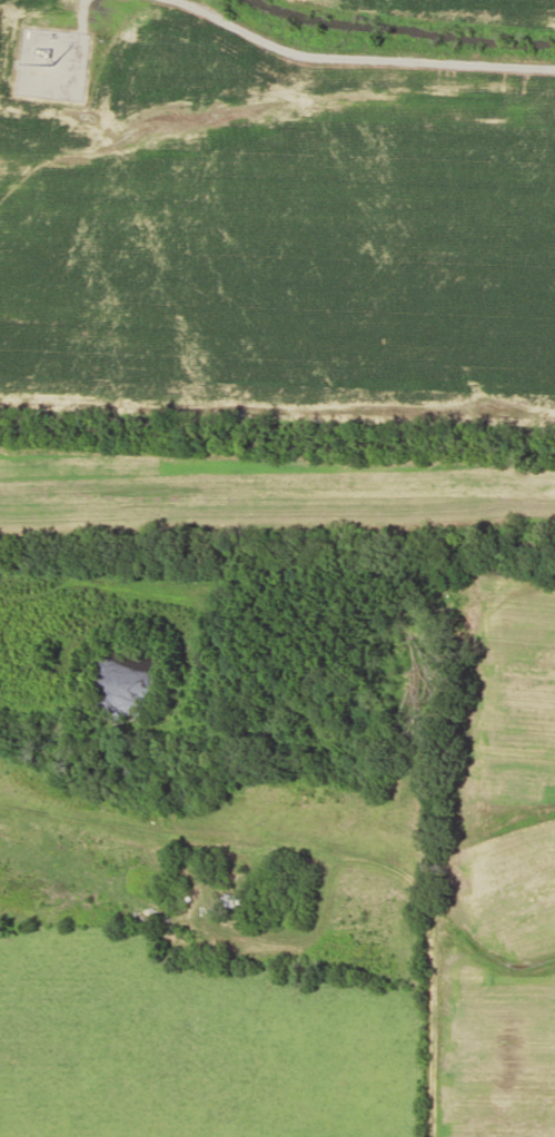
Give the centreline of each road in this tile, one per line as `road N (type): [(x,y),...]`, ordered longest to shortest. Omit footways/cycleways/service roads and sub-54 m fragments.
road 1 (residential): [(554,588),(0,579)]
road 2 (residential): [(432,1136),(424,917),(402,866)]

